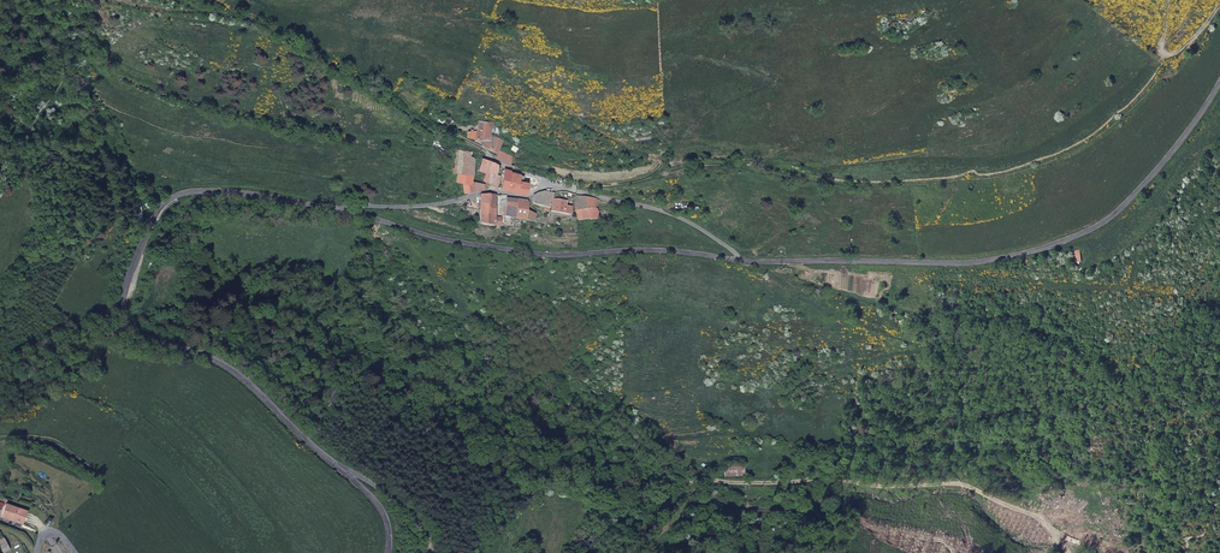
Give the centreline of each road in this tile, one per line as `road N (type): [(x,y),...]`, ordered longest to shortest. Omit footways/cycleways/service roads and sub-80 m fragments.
road 1 (track): [(1212,0),(1160,84),(1100,135),(1037,160),(899,185),(724,164),(570,190)]
road 2 (secondary): [(350,211),(230,192),(179,194),(158,210),(123,303),(134,331),(236,375),(346,474)]
road 3 (secondary): [(1219,81),(1121,208),(1055,244),(966,263),(738,260)]
road 4 (track): [(636,552),(668,507),(702,484),(931,486),(999,498),(1047,525),(1068,552)]
road 5 (secondary): [(738,260),(649,250),(524,252),(442,239),(350,211)]
road 6 (track): [(487,157),(238,15)]
road 7 (unclassified): [(570,190),(350,211)]
road 8 (unclassified): [(570,190),(672,215),(738,260)]
road 9 (unclassified): [(428,552),(423,530),(403,507),(346,474)]

